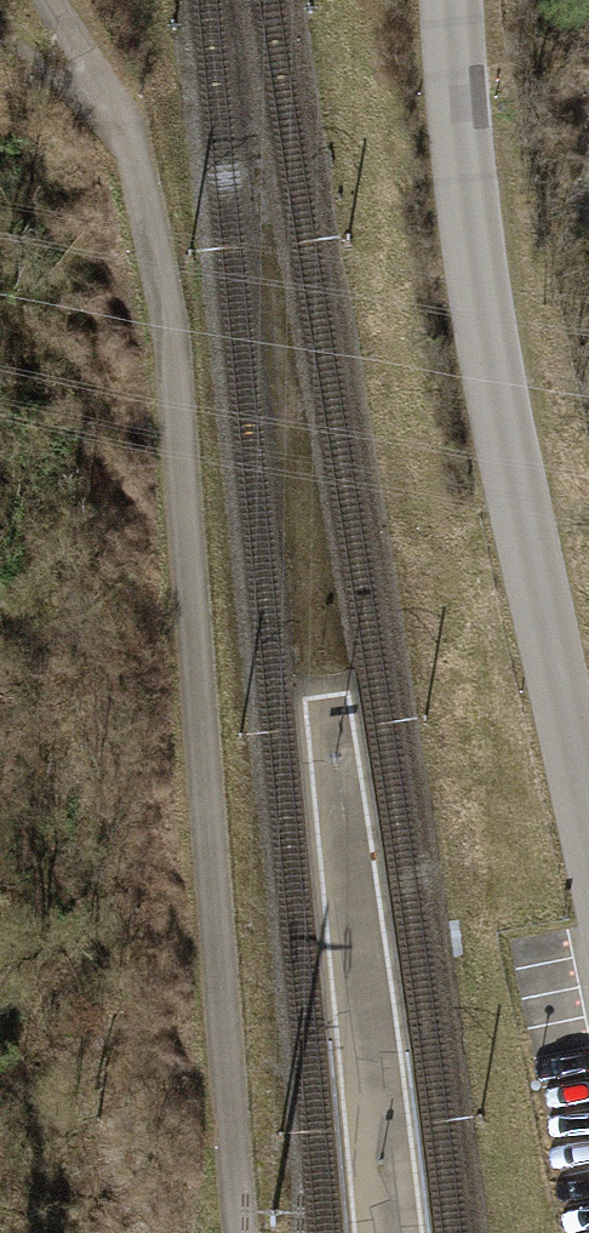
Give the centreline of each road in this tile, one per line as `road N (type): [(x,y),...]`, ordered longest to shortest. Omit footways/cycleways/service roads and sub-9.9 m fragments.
road 1 (track): [(239,1232),(167,319),(120,113)]
road 2 (unclassified): [(588,850),(471,268),(451,0)]
road 3 (track): [(120,113),(45,0)]

